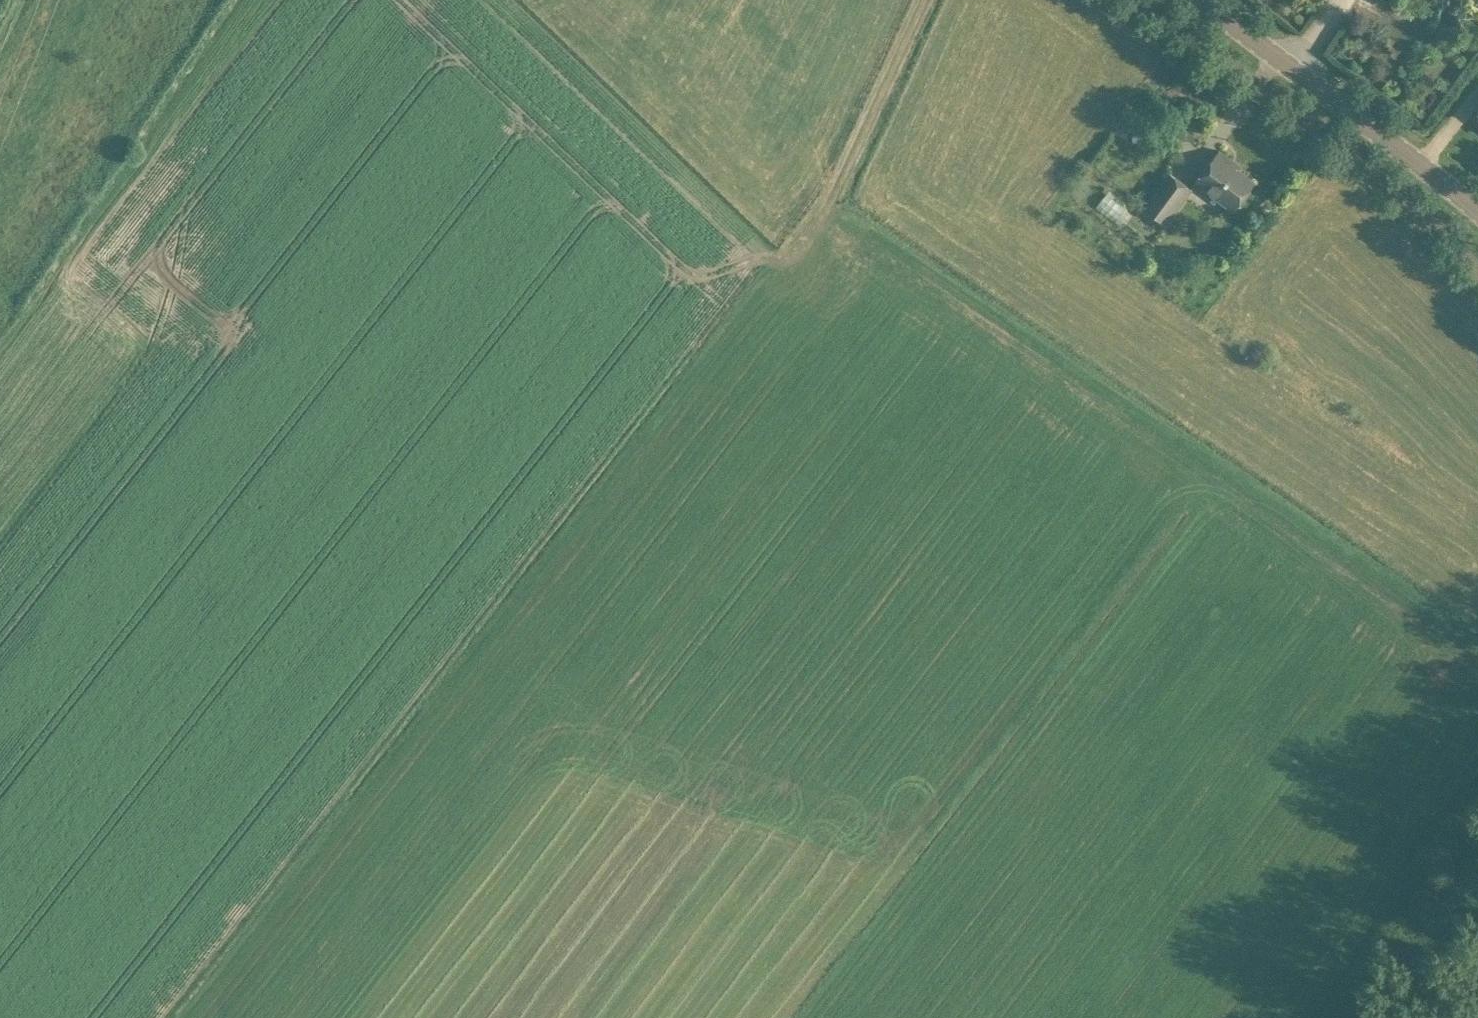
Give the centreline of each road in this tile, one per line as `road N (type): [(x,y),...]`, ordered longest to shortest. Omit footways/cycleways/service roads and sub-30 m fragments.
road 1 (tertiary): [(1206,0),(1477,206)]
road 2 (track): [(918,0),(830,189),(777,252)]

